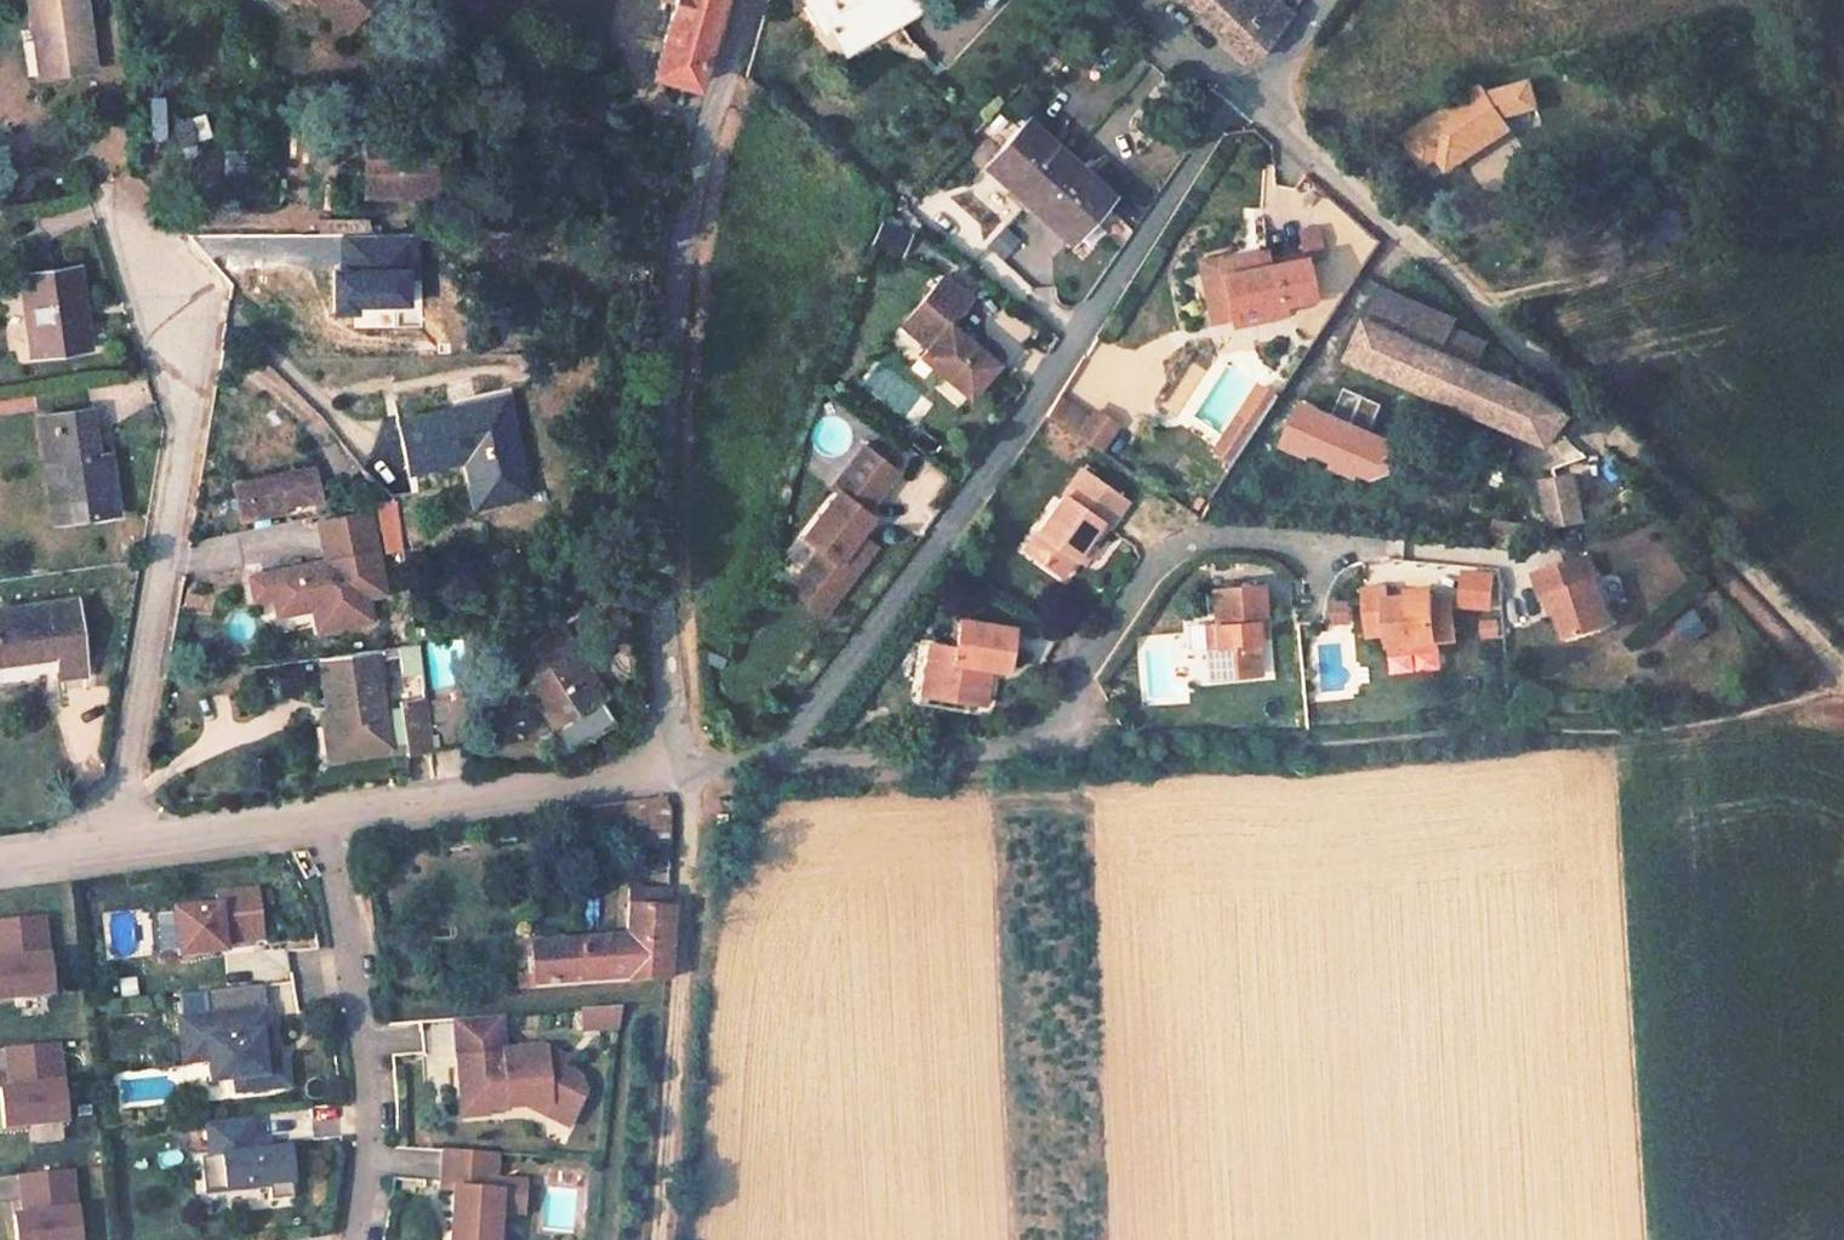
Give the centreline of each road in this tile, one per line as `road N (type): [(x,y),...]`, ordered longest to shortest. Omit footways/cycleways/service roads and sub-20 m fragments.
road 1 (residential): [(773,759),(959,516),(1240,90)]
road 2 (track): [(1067,741),(1645,724),(1843,693)]
road 3 (residential): [(673,766),(658,389),(682,195),(744,0)]
road 4 (residential): [(1240,90),(1610,429)]
road 5 (track): [(673,766),(672,982),(652,1239)]
road 6 (residential): [(314,815),(358,1137),(356,1239)]
road 7 (residential): [(673,766),(314,815)]
road 8 (track): [(1610,429),(1843,670)]
road 9 (residential): [(314,815),(0,858)]
road 10 (residential): [(1067,741),(773,759)]
road 11 (residential): [(1141,0),(1240,90)]

